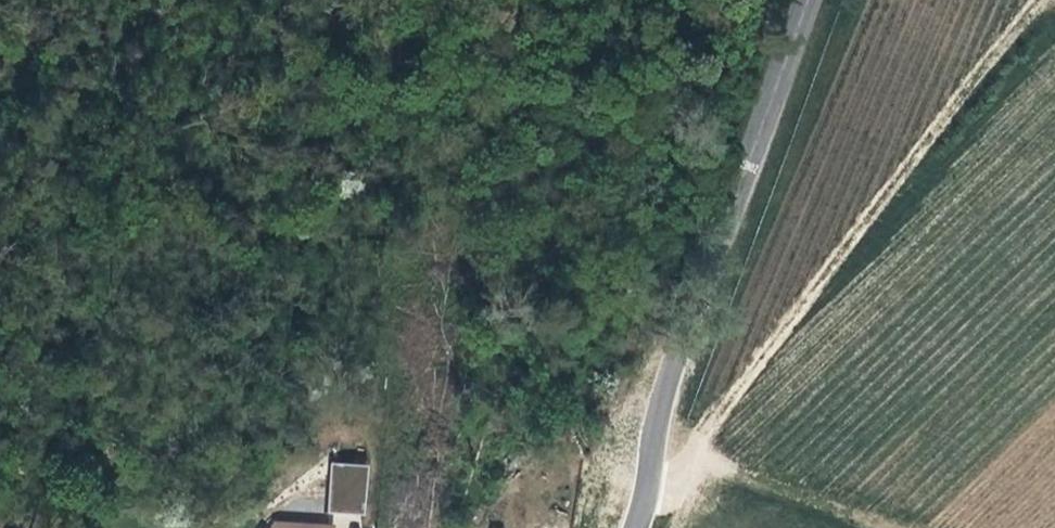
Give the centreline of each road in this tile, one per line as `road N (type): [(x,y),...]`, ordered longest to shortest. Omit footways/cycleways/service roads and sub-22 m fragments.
road 1 (track): [(692,453),(869,216),(1045,0)]
road 2 (tertiary): [(636,527),(664,390),(806,0)]
road 3 (track): [(692,453),(888,527)]

